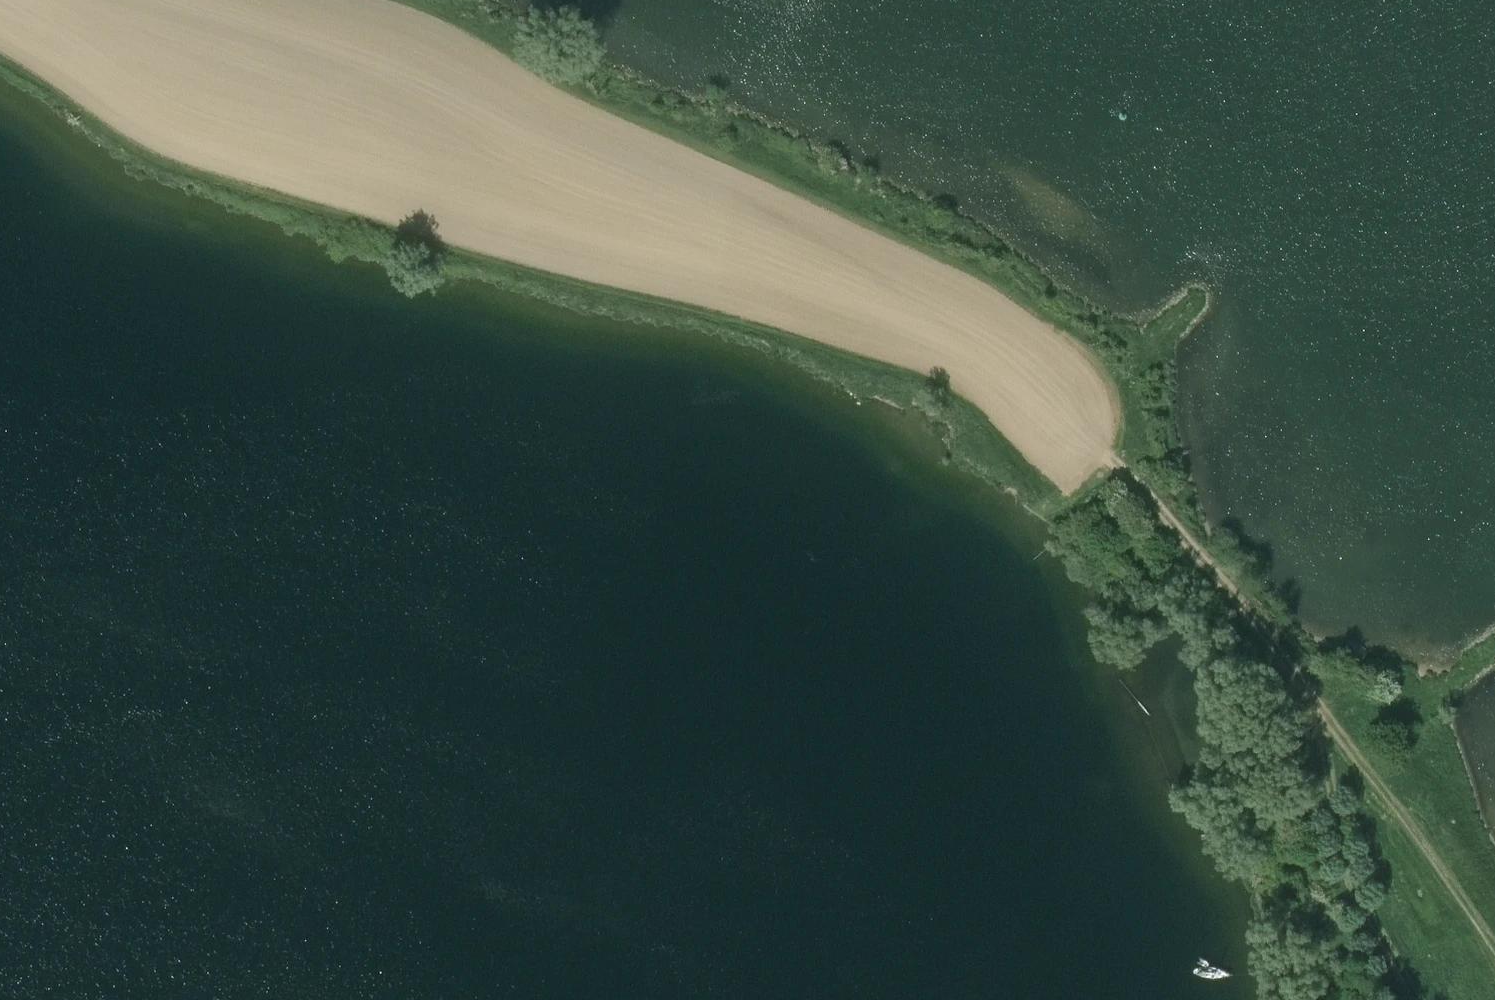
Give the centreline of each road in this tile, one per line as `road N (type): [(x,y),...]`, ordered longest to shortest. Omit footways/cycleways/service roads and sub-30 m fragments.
road 1 (track): [(1117,461),(1315,700),(1363,914),(1419,999)]

